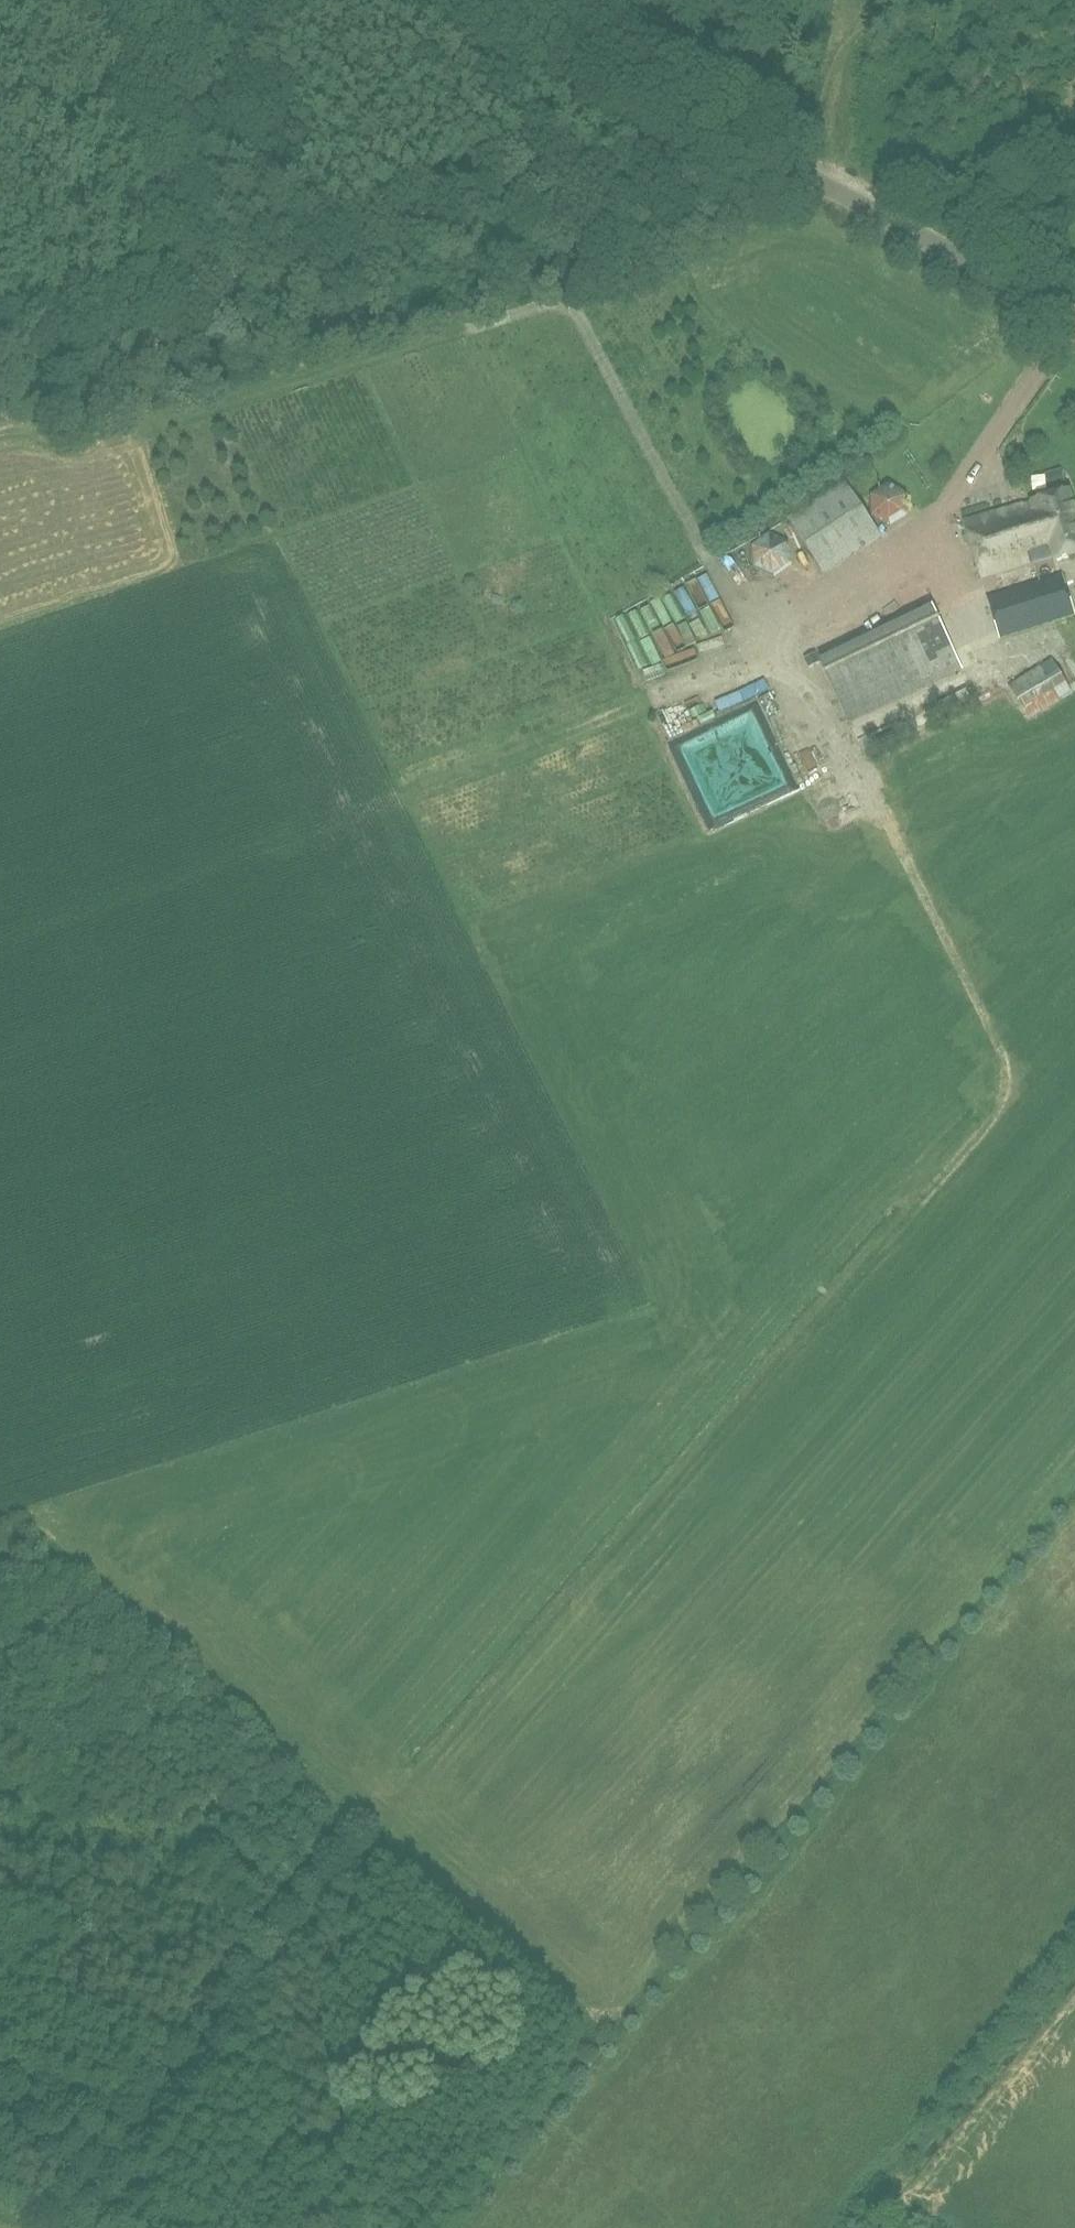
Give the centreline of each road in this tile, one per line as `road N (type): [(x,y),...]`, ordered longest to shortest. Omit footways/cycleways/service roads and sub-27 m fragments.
road 1 (unclassified): [(1074,316),(496,0)]

